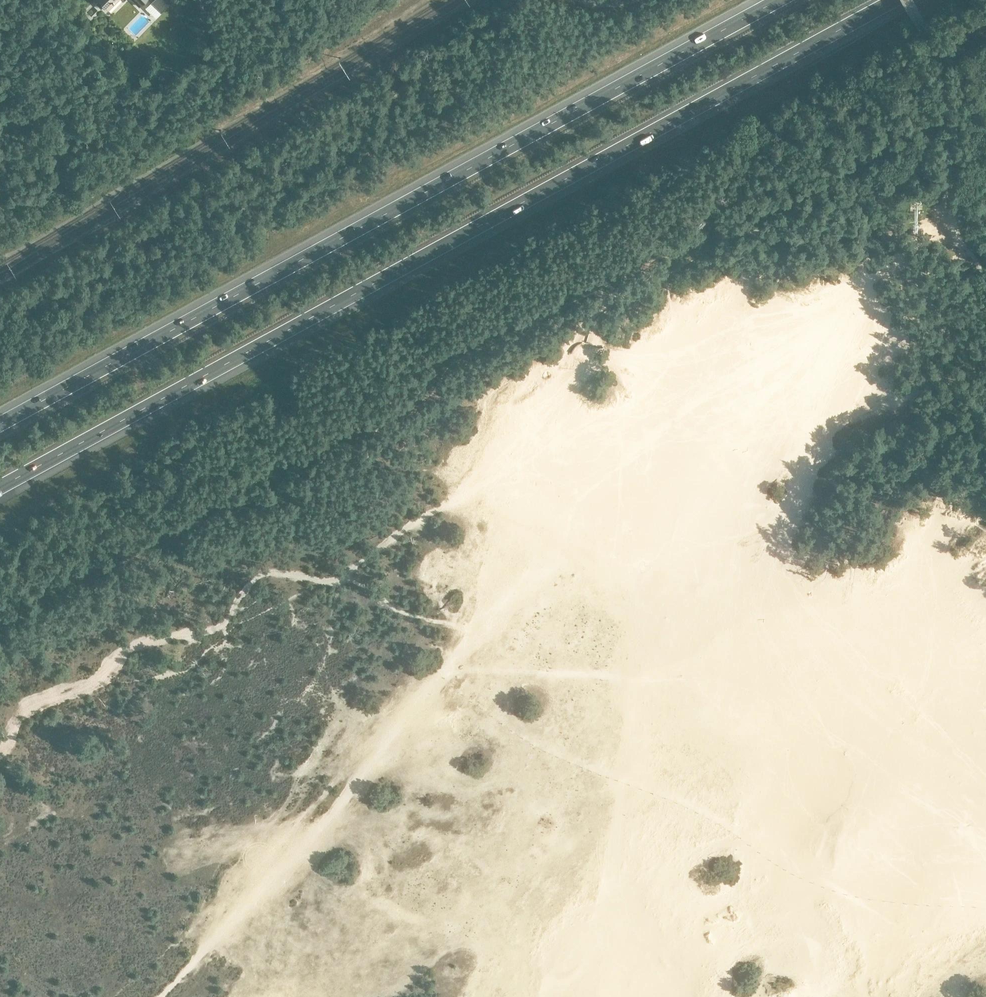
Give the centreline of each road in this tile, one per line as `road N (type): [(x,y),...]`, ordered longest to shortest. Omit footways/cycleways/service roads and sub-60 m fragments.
road 1 (motorway): [(0,490),(898,0)]
road 2 (motorway): [(776,0),(0,423)]
road 3 (track): [(0,747),(26,709),(105,678),(134,646),(217,626),(258,577),(329,582),(341,575)]
road 4 (track): [(341,575),(435,512),(699,413)]
road 5 (unclassified): [(969,254),(960,248),(950,203),(944,80),(908,0)]

